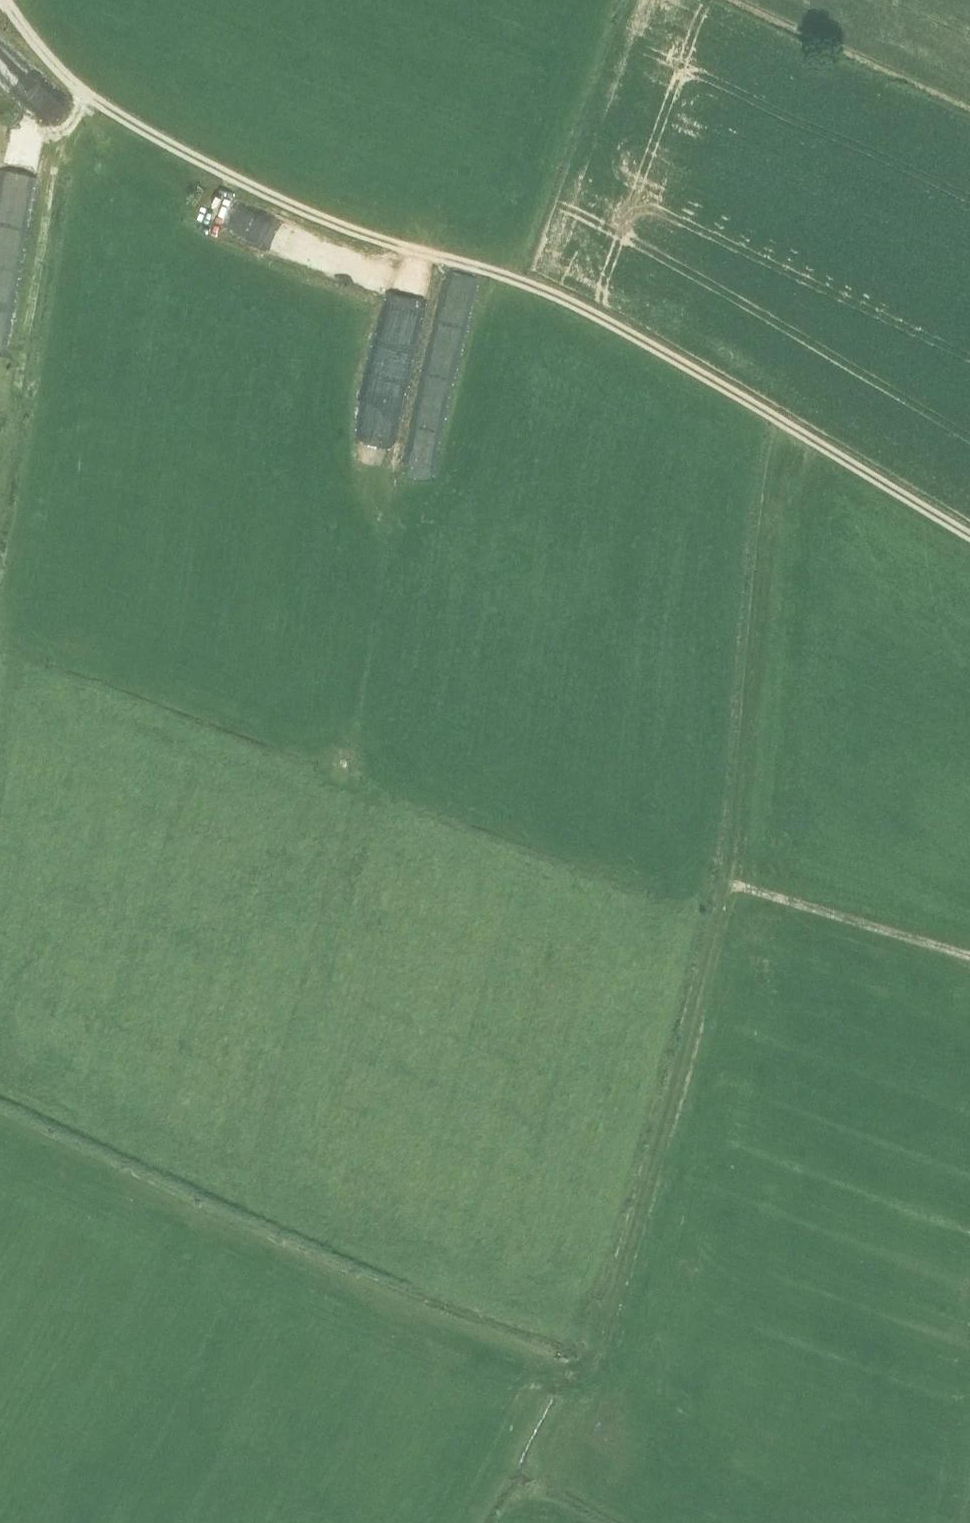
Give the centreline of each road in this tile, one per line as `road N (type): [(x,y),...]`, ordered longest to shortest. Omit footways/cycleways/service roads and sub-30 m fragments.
road 1 (track): [(969,540),(789,433),(704,371),(545,289),(291,198),(70,83),(7,0)]

